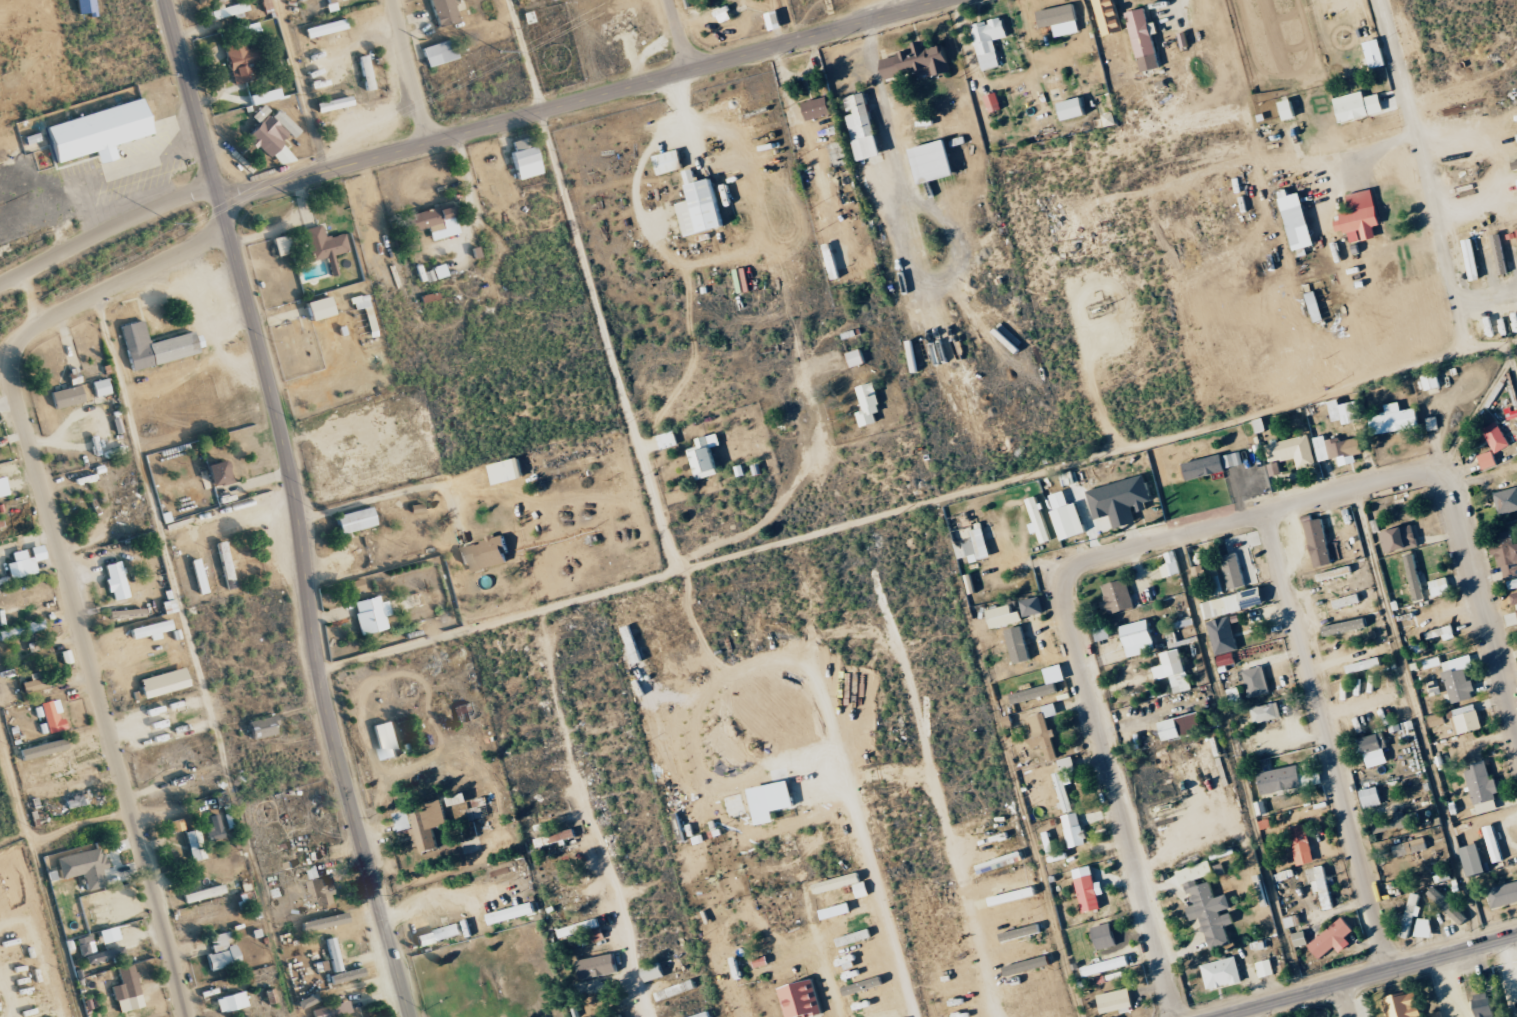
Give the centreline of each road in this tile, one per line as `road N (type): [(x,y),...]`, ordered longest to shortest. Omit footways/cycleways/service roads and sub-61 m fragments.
road 1 (residential): [(185,1016),(9,378),(14,350),(33,329),(228,239)]
road 2 (residential): [(673,567),(1516,336)]
road 3 (residential): [(542,109),(673,567),(317,669)]
road 4 (secondary): [(409,1016),(322,701),(289,476),(218,202)]
road 5 (tertiary): [(218,202),(945,0)]
road 6 (residential): [(1387,970),(1265,512)]
road 7 (residential): [(1175,1016),(1056,569)]
road 8 (residential): [(1056,569),(1446,464)]
road 9 (residential): [(999,1016),(906,677)]
road 10 (secondary): [(1516,934),(1218,1016)]
road 11 (residential): [(1516,720),(1446,464)]
road 12 (residential): [(213,184),(0,286)]
road 13 (residential): [(642,1016),(585,817)]
road 14 (secondary): [(213,184),(163,0)]
road 15 (residential): [(430,143),(392,0)]

